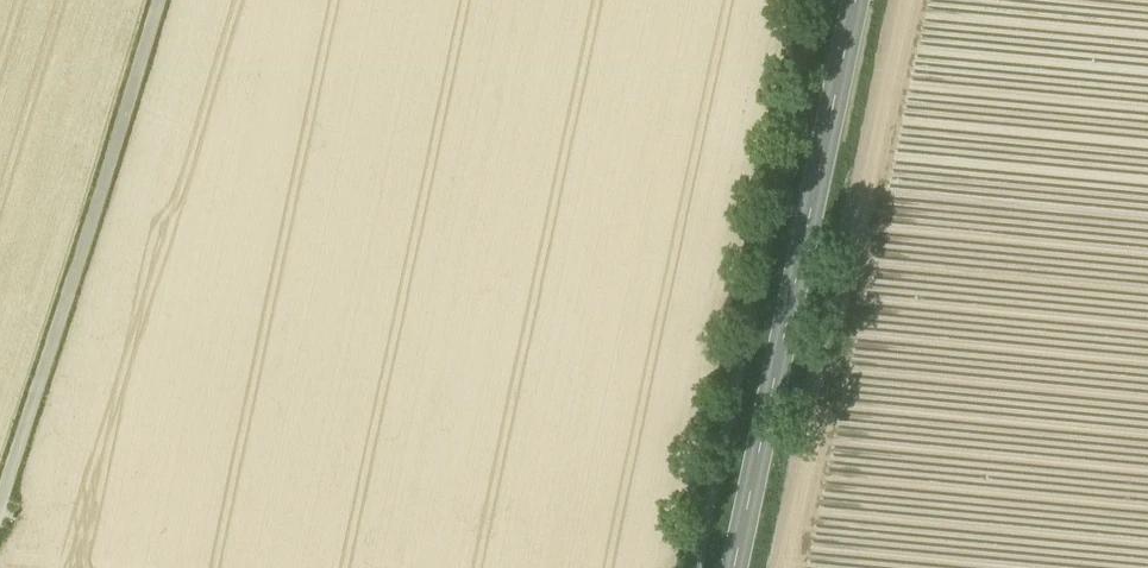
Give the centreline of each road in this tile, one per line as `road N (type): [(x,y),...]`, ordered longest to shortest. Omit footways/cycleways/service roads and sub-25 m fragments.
road 1 (secondary): [(733,567),(852,0)]
road 2 (unclassified): [(159,0),(0,505)]

